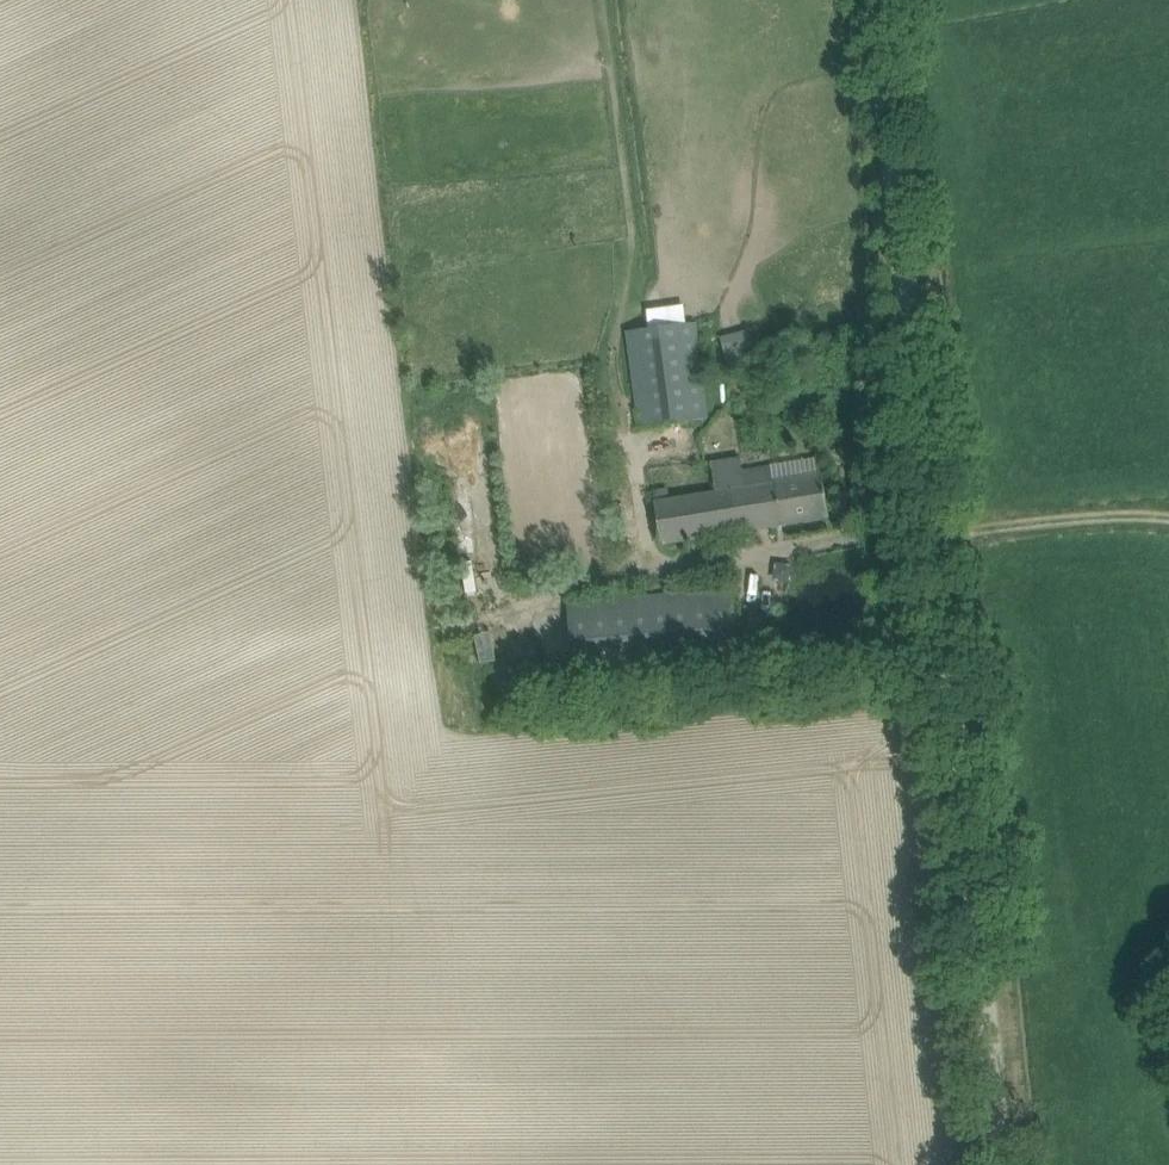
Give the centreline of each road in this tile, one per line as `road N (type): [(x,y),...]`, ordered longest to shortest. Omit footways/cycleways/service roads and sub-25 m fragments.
road 1 (unclassified): [(1009,1164),(874,0)]

